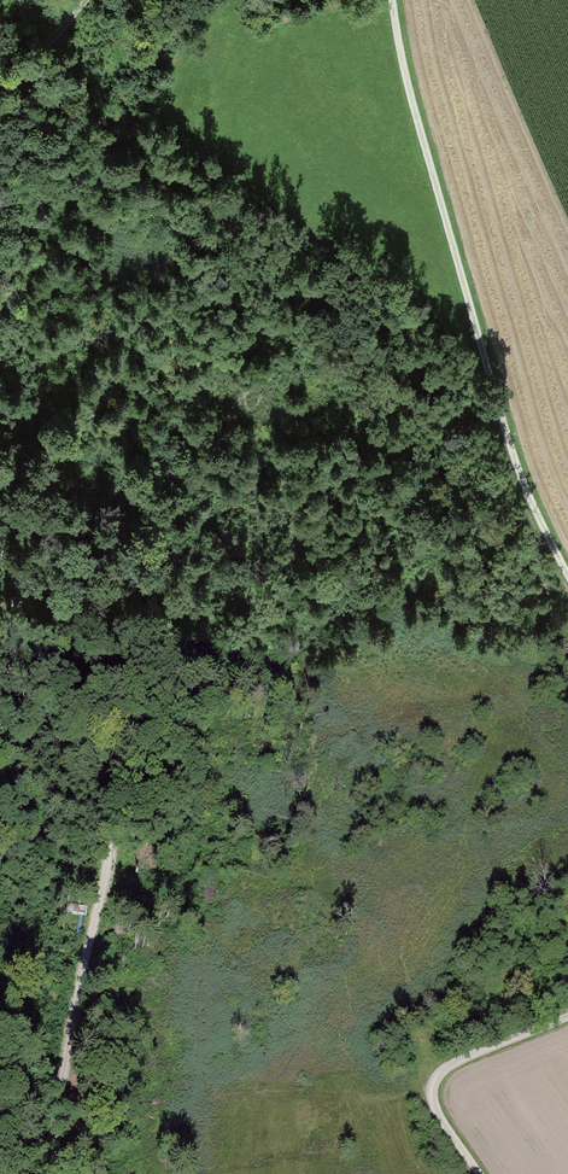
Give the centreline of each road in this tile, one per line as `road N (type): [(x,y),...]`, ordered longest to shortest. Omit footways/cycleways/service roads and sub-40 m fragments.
road 1 (track): [(0,538),(89,727),(104,811),(51,1173)]
road 2 (track): [(391,0),(417,122),(514,459),(567,581)]
road 3 (track): [(567,1016),(457,1063),(440,1080),(438,1100),(484,1173)]
road 4 (track): [(86,0),(0,98)]

